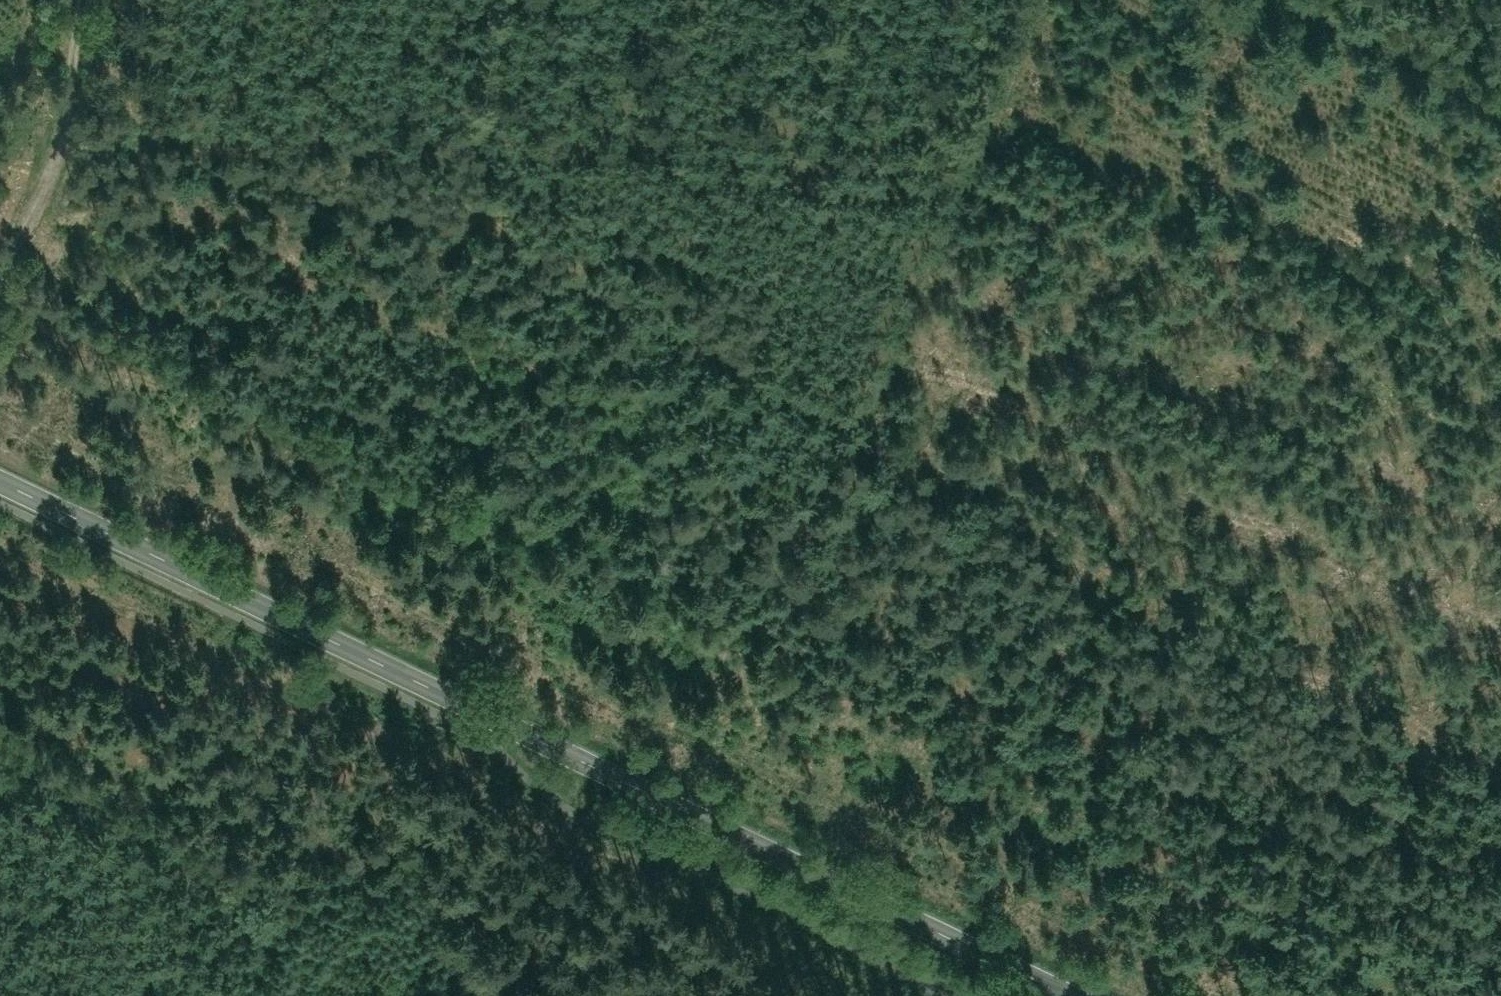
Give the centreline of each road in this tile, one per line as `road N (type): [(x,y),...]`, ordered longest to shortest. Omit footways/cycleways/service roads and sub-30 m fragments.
road 1 (secondary): [(1064,995),(0,482)]
road 2 (track): [(1050,0),(716,829)]
road 3 (track): [(87,0),(63,147),(0,293)]
road 4 (track): [(1315,0),(1500,102)]

